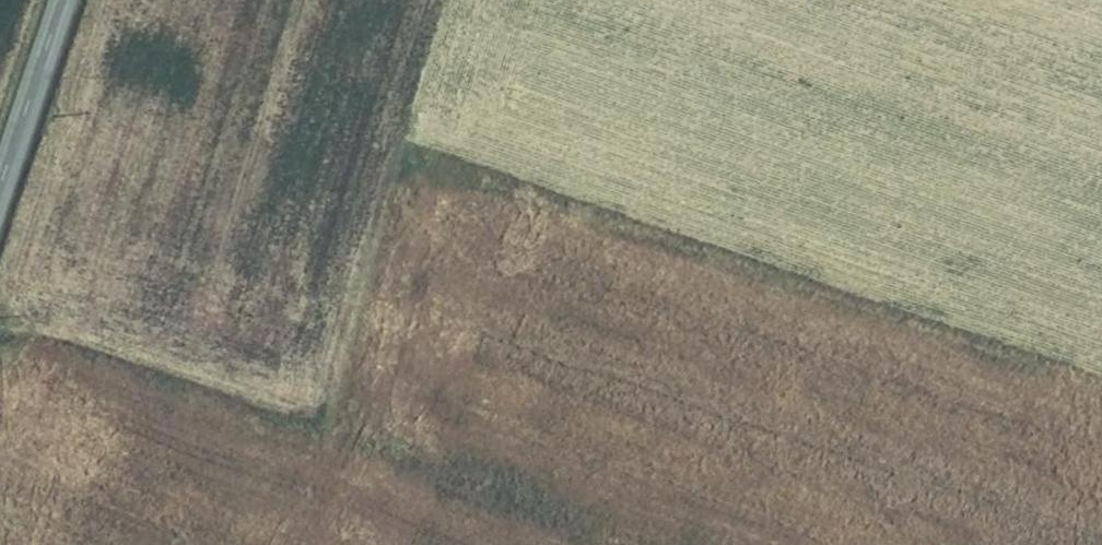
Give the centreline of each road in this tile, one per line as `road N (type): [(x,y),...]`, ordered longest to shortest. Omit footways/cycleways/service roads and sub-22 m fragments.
road 1 (tertiary): [(64,0),(0,192)]

